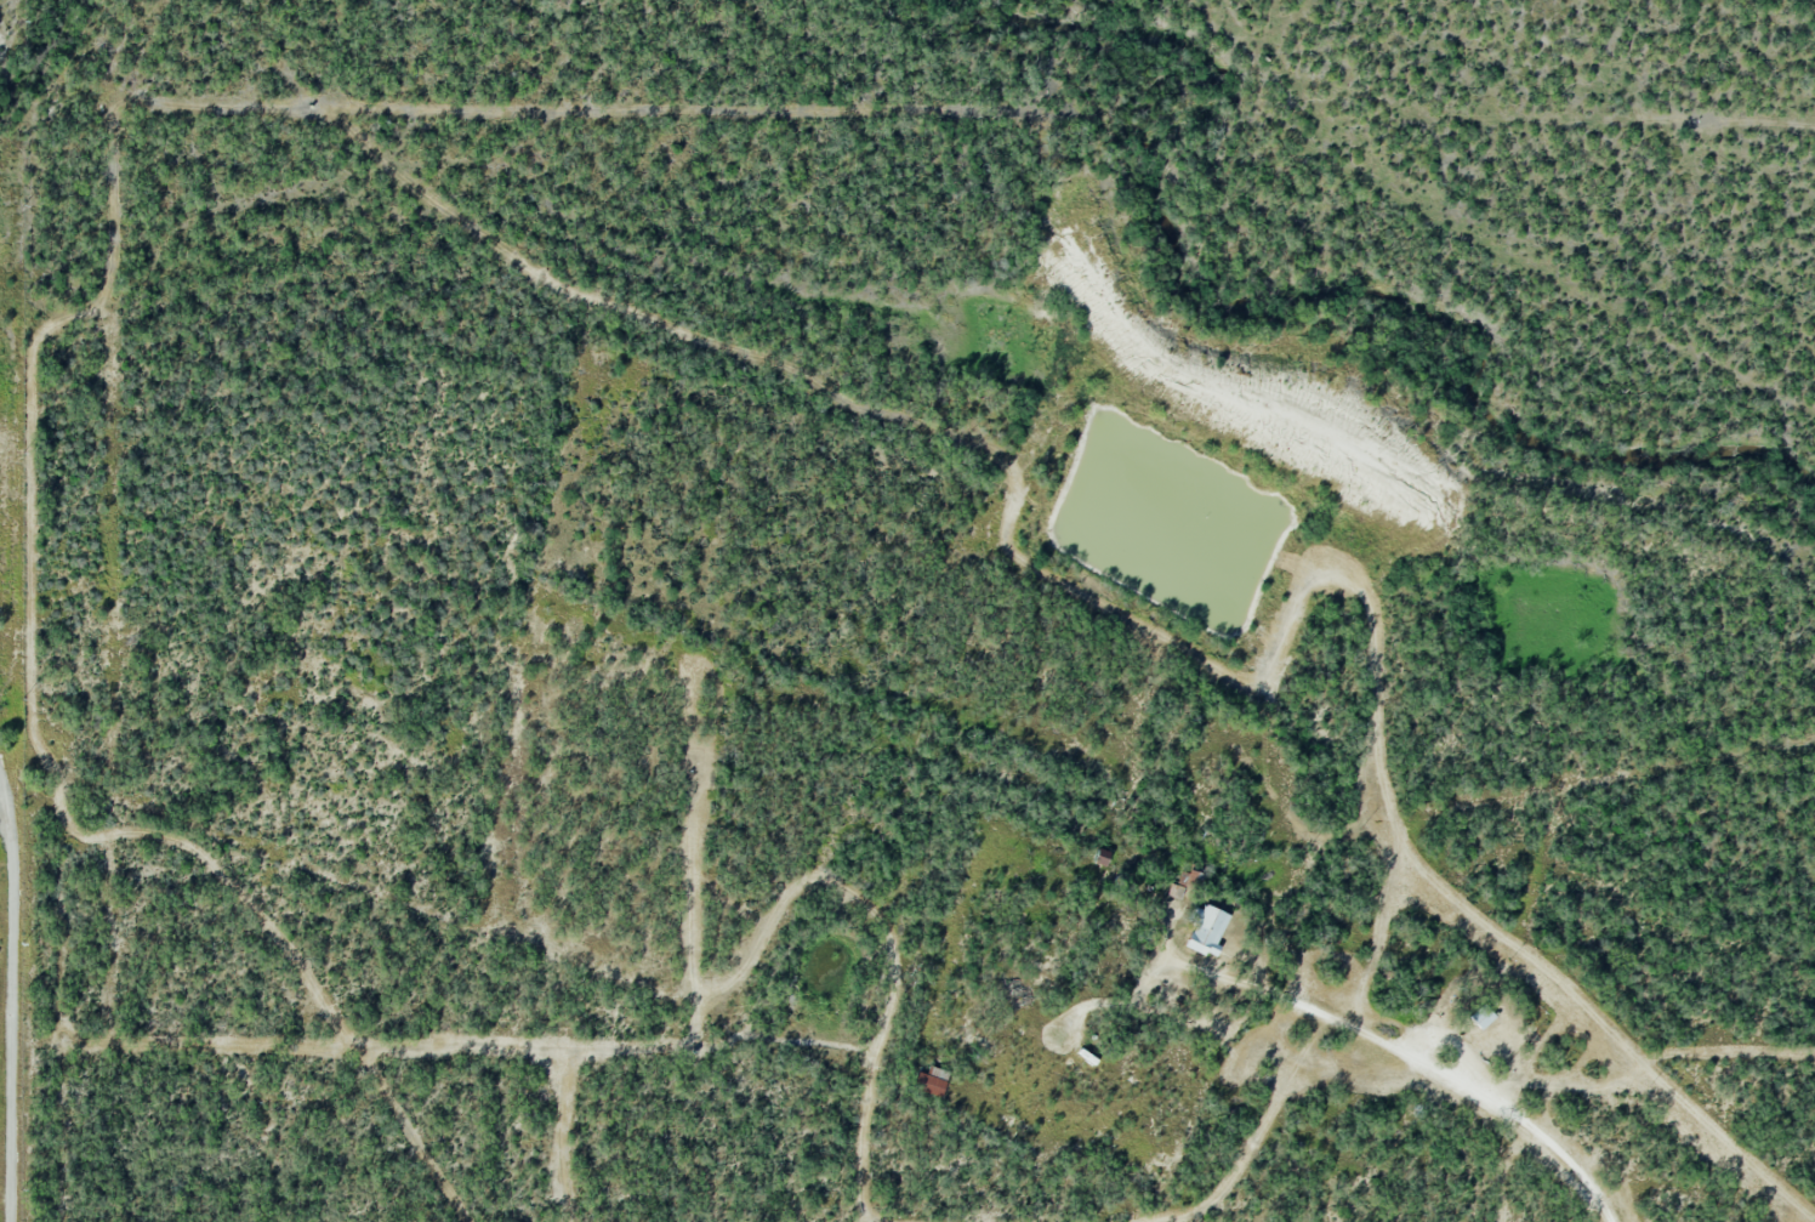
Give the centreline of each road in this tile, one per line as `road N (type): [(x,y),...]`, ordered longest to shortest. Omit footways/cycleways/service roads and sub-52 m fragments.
road 1 (track): [(0,759),(16,826),(11,1221)]

